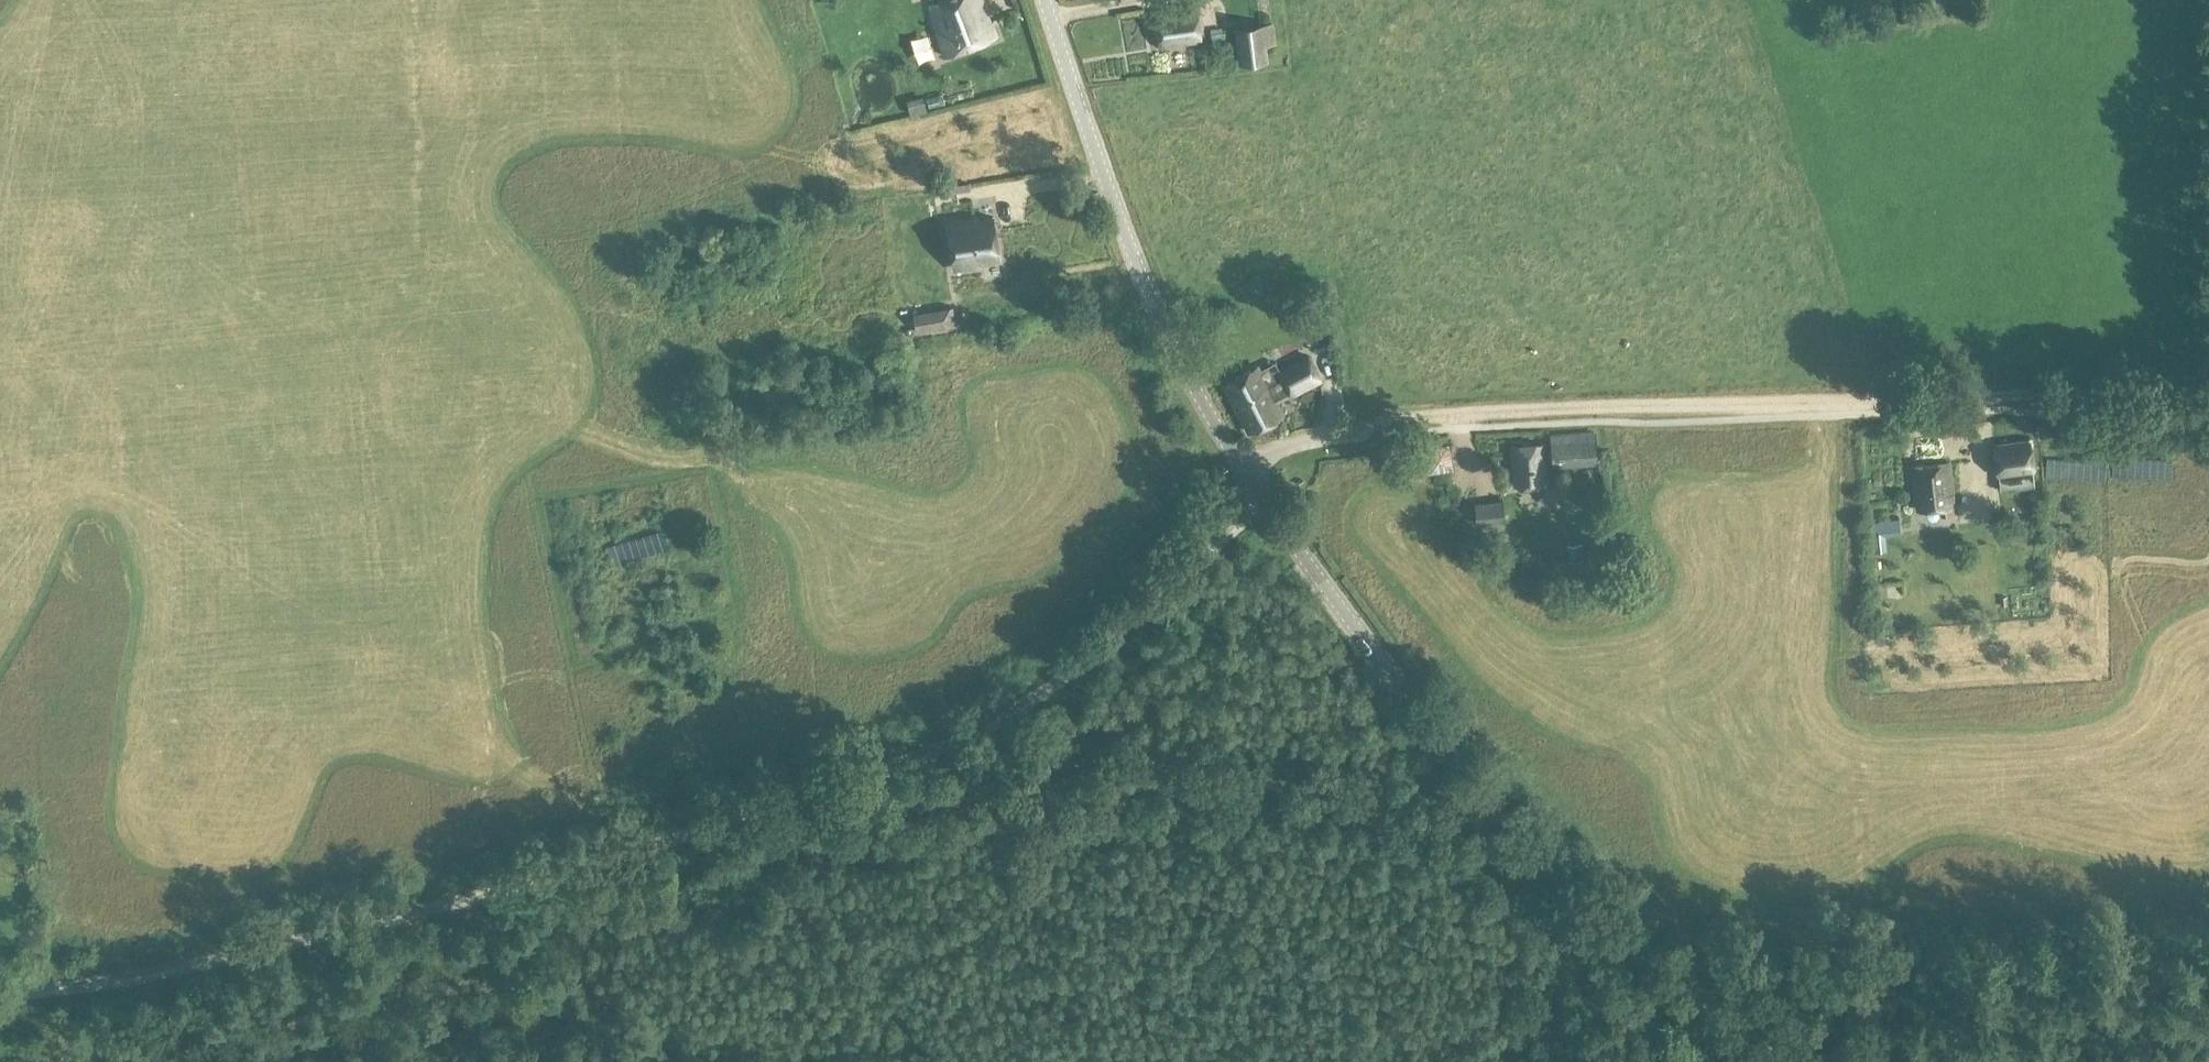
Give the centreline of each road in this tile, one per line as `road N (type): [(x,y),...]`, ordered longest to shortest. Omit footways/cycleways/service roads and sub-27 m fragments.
road 1 (track): [(0,986),(556,866),(892,767),(984,724),(1065,670),(1205,543),(1238,503),(1247,473)]
road 2 (unclassified): [(1783,1061),(1524,838),(1199,408),(1047,0)]
road 3 (track): [(1324,438),(1539,414),(1980,398),(2208,400)]
road 4 (track): [(1561,876),(1629,1061)]

